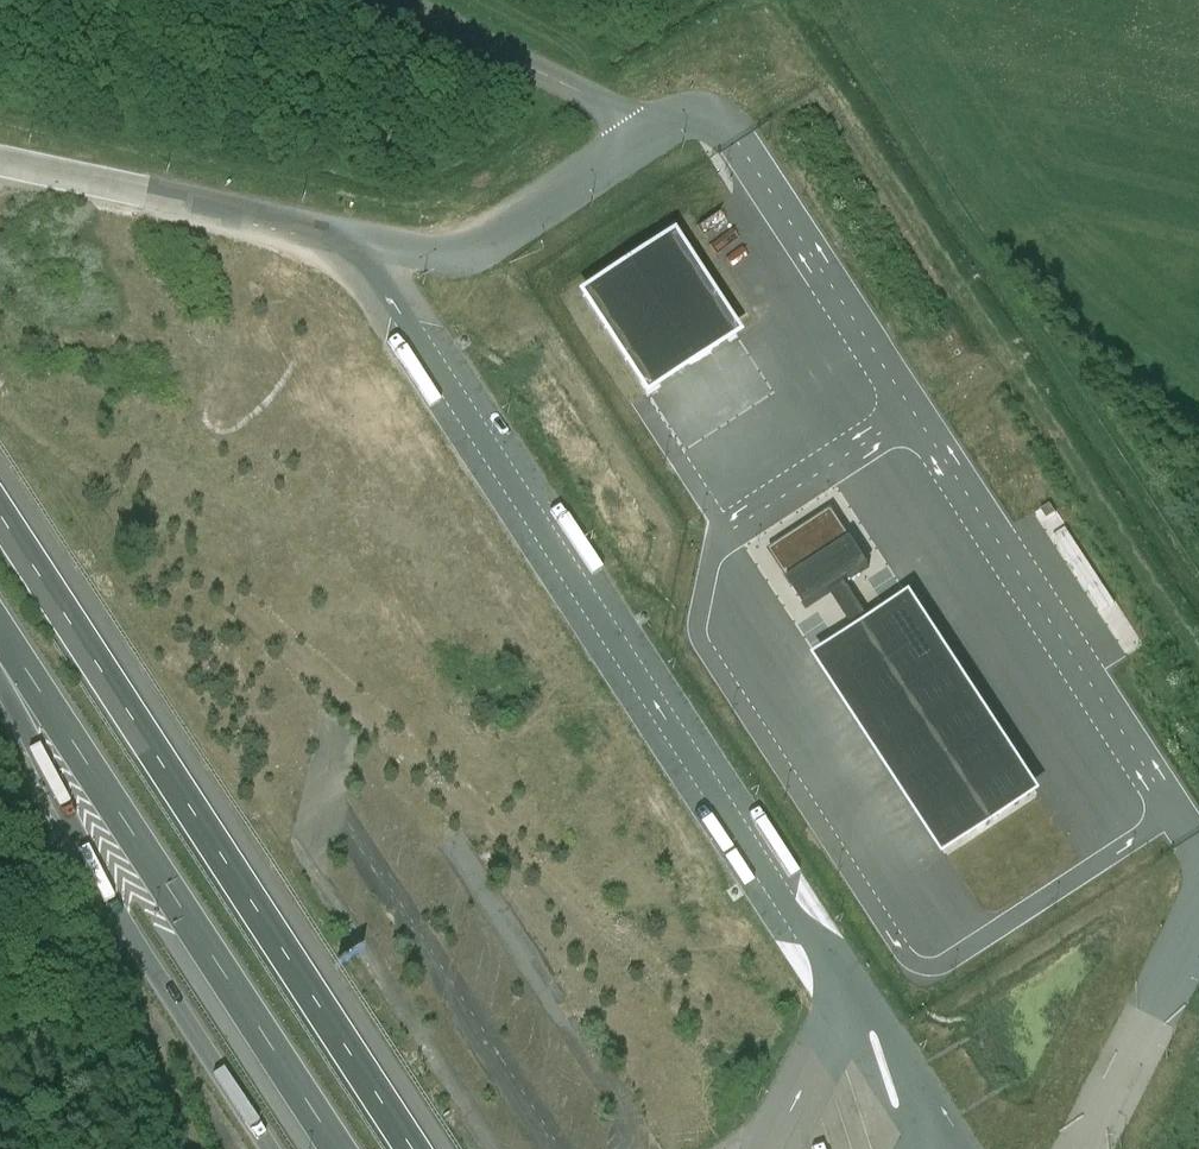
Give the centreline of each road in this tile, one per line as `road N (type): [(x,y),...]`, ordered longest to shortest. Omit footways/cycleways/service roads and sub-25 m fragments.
road 1 (motorway): [(411,1148),(0,516)]
road 2 (motorway): [(0,632),(337,1148)]
road 3 (motorway): [(0,687),(97,876),(266,1148)]
road 4 (track): [(491,1148),(310,861),(335,742)]
road 5 (track): [(556,1148),(324,793)]
road 6 (track): [(634,1148),(622,1104),(456,855)]
road 7 (motorway): [(219,211),(0,164)]

